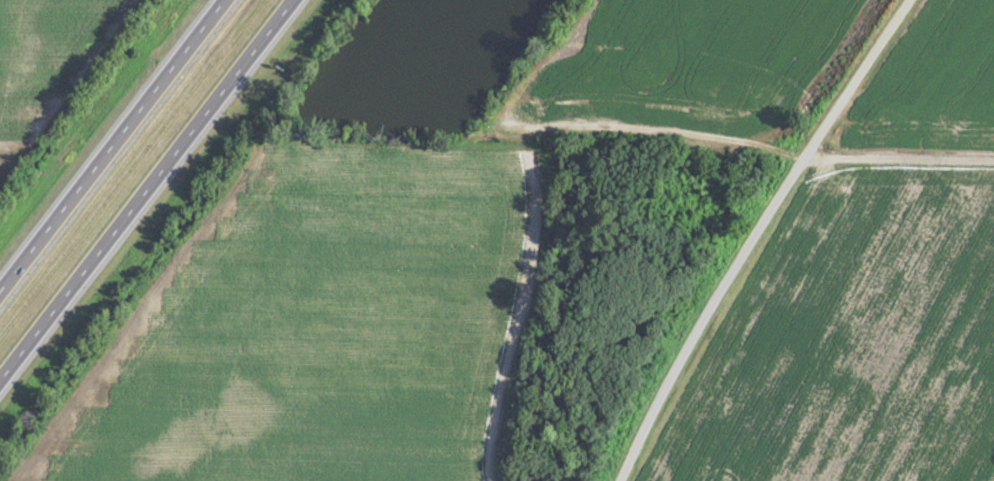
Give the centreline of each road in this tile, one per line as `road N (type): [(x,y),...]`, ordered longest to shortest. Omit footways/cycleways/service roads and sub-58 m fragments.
road 1 (residential): [(625,480),(717,298),(912,0)]
road 2 (motorway): [(0,382),(294,0)]
road 3 (motorway): [(222,0),(0,288)]

